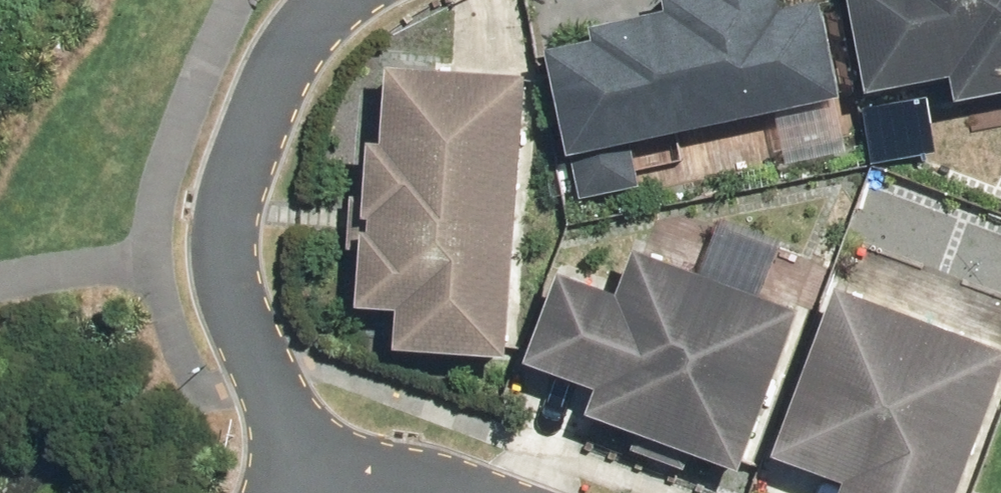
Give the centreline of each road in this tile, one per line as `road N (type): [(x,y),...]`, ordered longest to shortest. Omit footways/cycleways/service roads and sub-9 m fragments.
road 1 (residential): [(332,0),(289,52),(236,194),(242,298),(319,491)]

